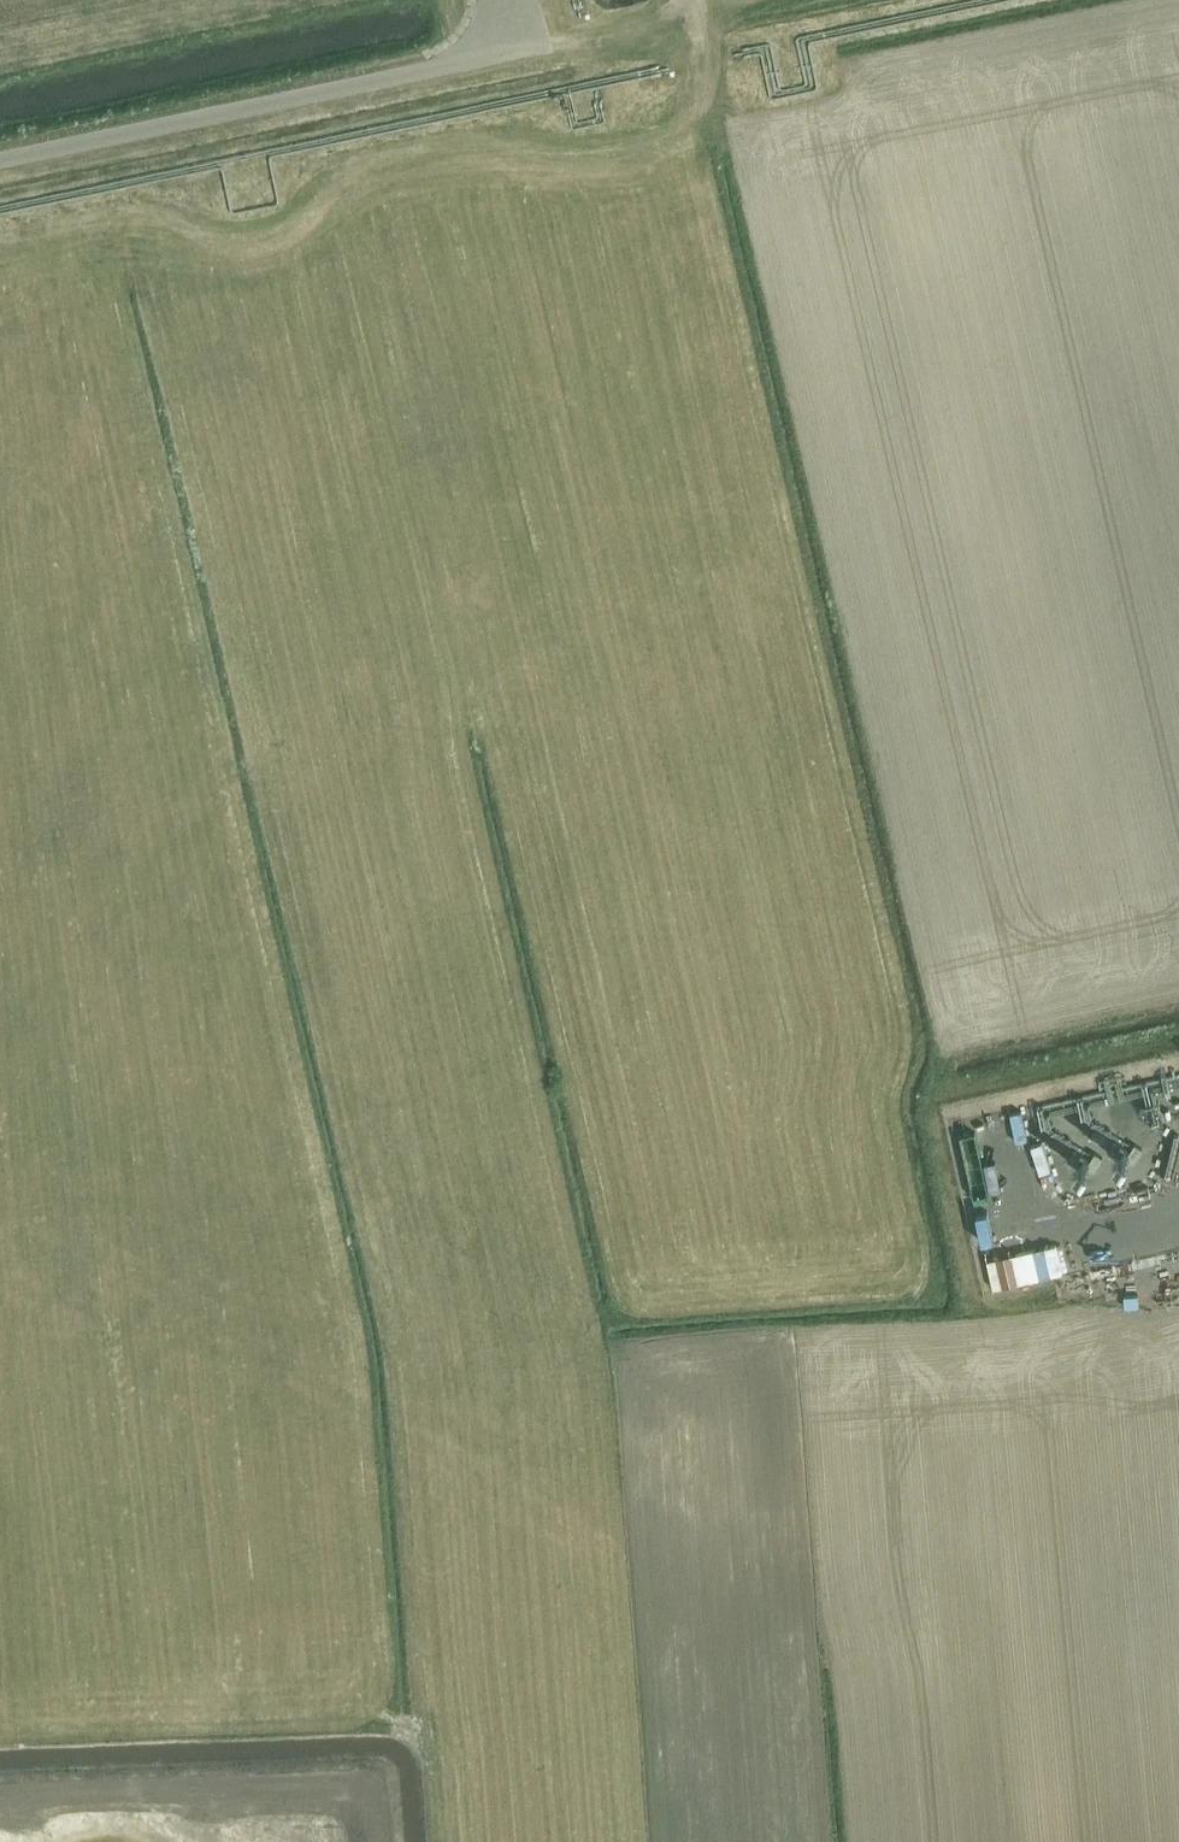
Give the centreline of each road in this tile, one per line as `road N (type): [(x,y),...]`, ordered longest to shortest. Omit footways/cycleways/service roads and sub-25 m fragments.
road 1 (track): [(512,51),(783,0)]
road 2 (track): [(689,120),(706,72),(689,0)]

